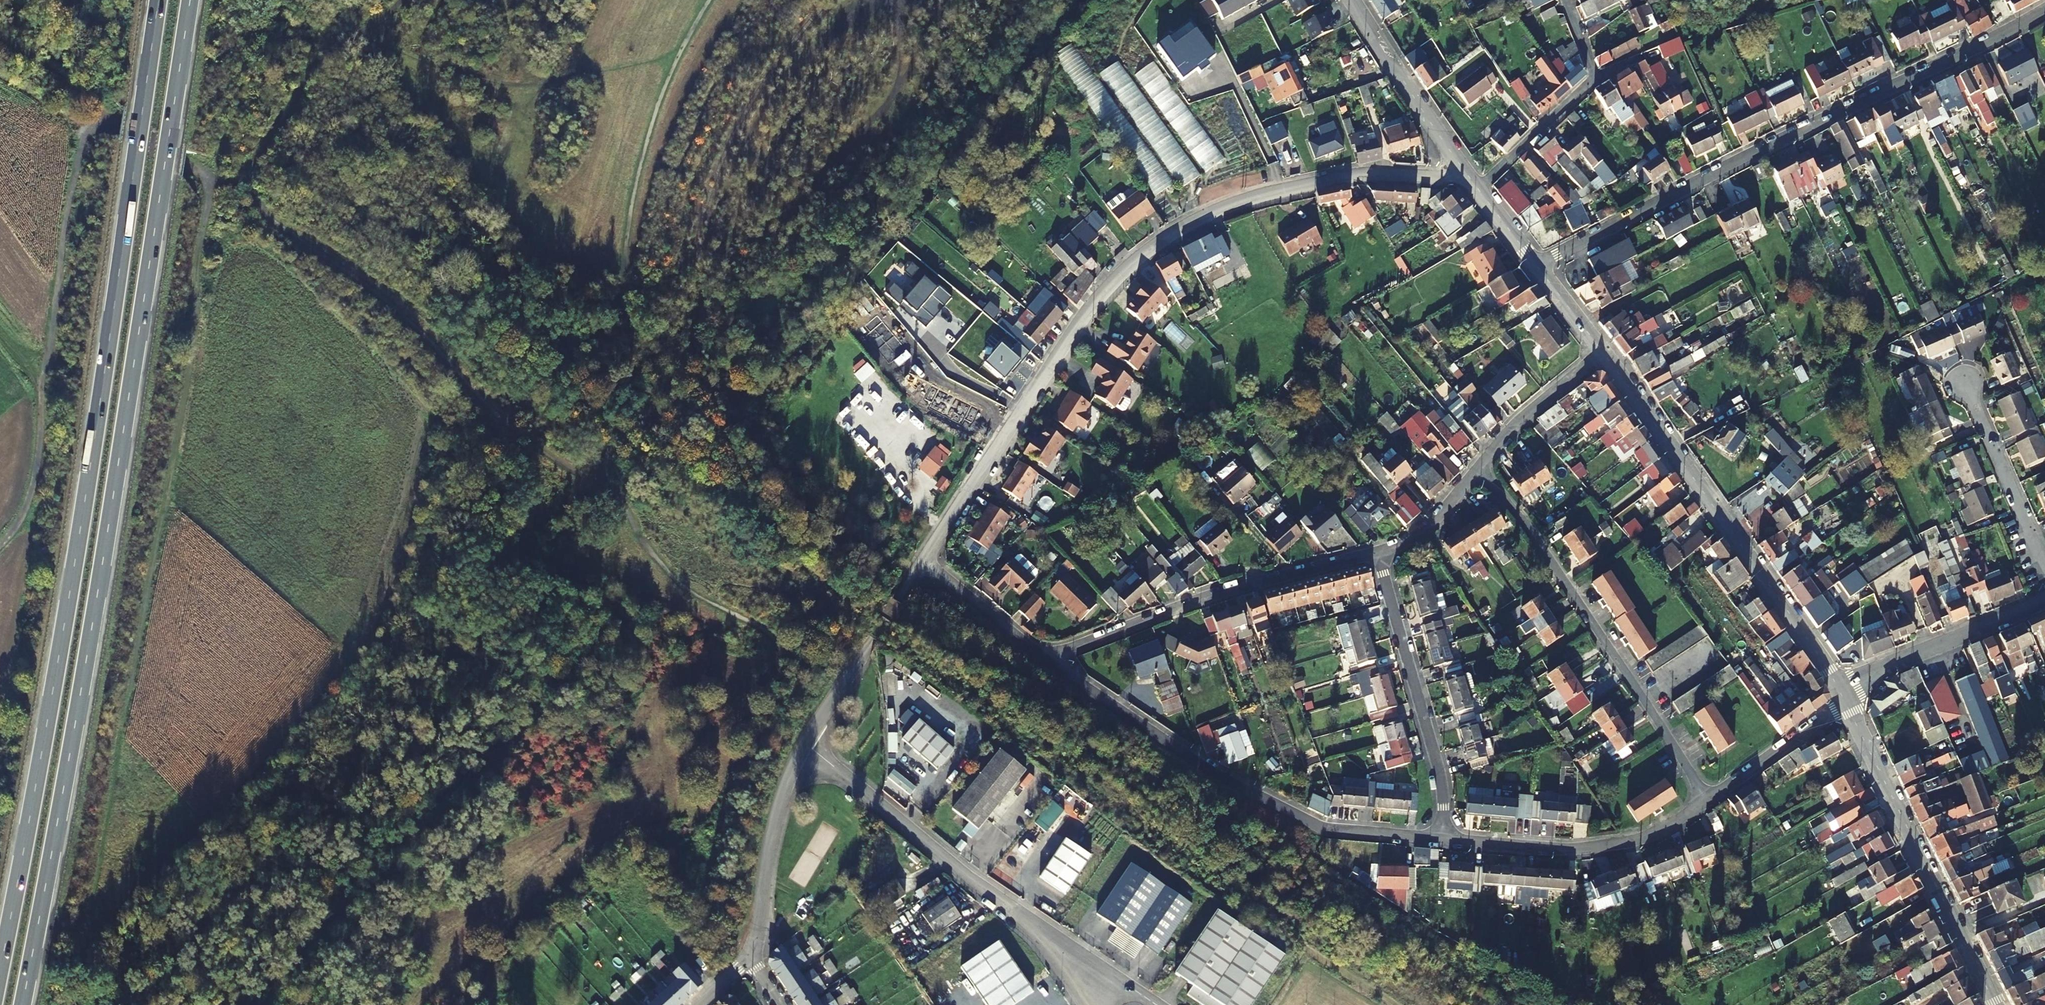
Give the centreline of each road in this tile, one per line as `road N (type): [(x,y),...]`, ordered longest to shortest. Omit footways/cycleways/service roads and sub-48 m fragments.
road 1 (trunk): [(23,1004),(102,575),(190,0)]
road 2 (trunk): [(158,0),(71,570),(0,959)]
road 3 (residential): [(1481,186),(1363,175),(1293,186),(1195,222),(1116,272),(921,557)]
road 4 (residential): [(1538,267),(2044,13)]
road 5 (track): [(0,544),(27,509),(36,476),(60,238),(82,144),(119,120)]
road 6 (residential): [(1442,839),(1316,823),(1190,756),(1052,662)]
road 7 (tertiary): [(1603,354),(1846,698)]
road 8 (residential): [(1478,470),(1526,527),(1710,797)]
road 9 (unclassified): [(806,743),(1075,959)]
road 10 (residential): [(1374,551),(1224,591),(1061,651),(1052,662)]
road 11 (tertiary): [(1993,1004),(1854,713)]
road 12 (residential): [(1374,551),(1440,771),(1442,839)]
road 13 (residential): [(1710,797),(1682,819),(1617,844),(1564,849),(1442,839)]
road 14 (residential): [(1481,186),(1594,72),(1565,0)]
road 15 (tertiary): [(1352,0),(1481,186)]
road 16 (residential): [(1846,698),(1856,683),(2044,598)]
road 17 (residential): [(749,958),(779,804),(806,743)]
road 18 (residential): [(806,743),(921,557)]
road 19 (residential): [(2044,567),(1968,378)]
road 20 (residential): [(1603,354),(1513,428),(1478,470)]
road 21 (residential): [(1846,698),(1710,797)]
road 22 (residential): [(1052,662),(921,557)]
road 23 (residential): [(1478,470),(1427,529),(1374,551)]

